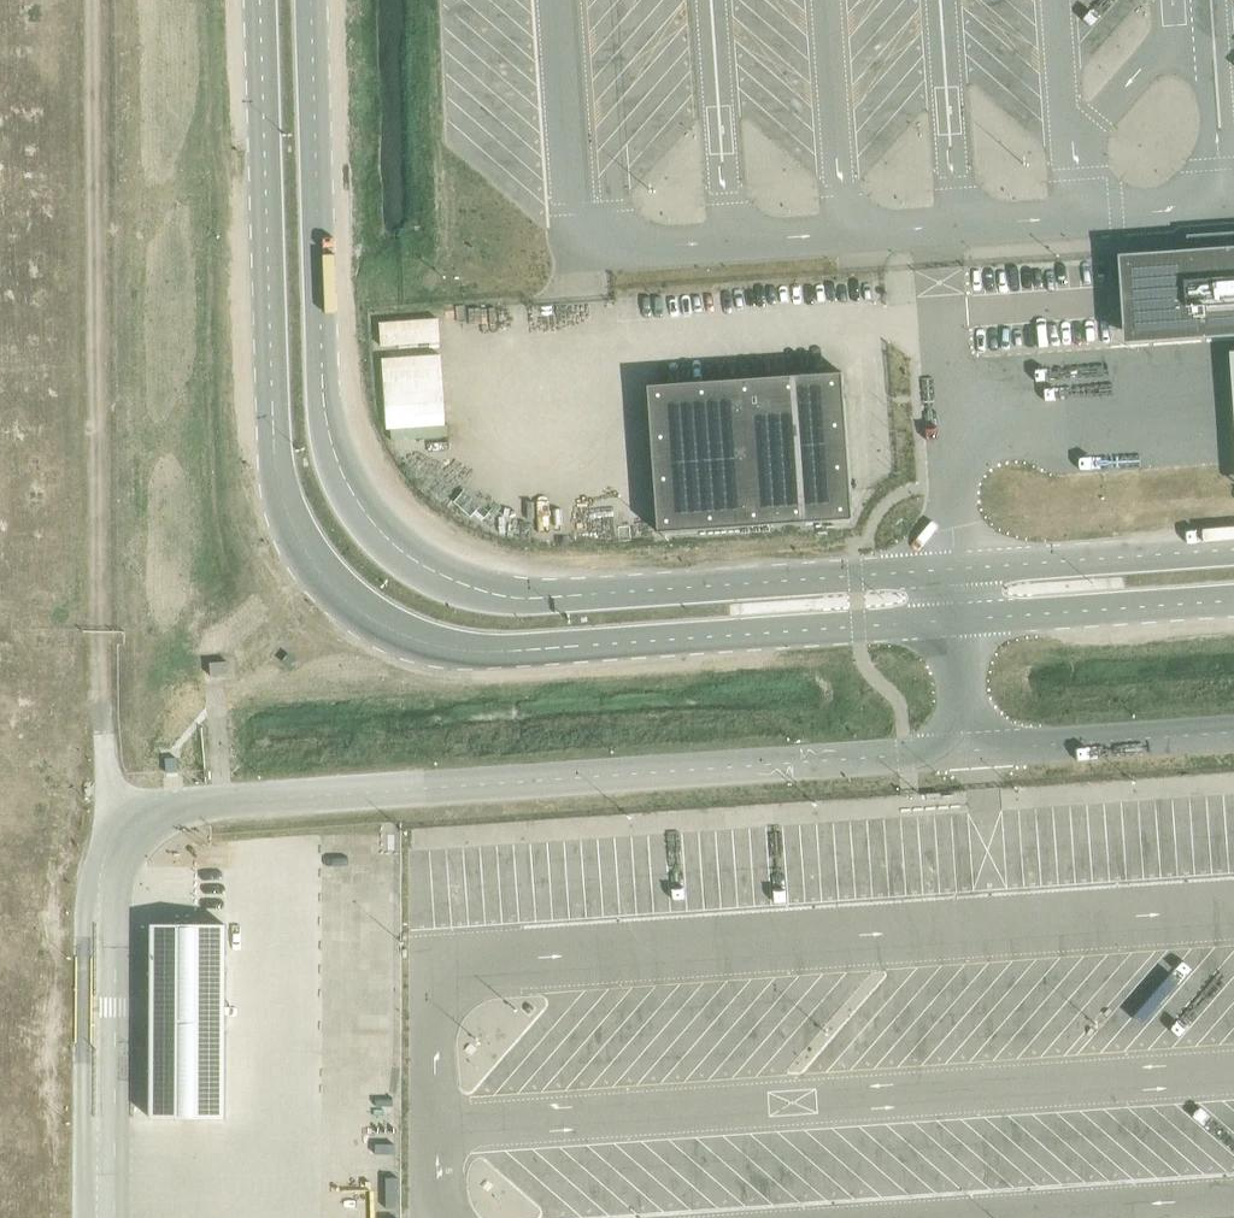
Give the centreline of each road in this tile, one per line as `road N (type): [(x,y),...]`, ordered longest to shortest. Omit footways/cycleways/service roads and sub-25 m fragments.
road 1 (unclassified): [(263,0),(273,428),(314,563),(357,611),(395,634),(444,648),(509,651),(957,619)]
road 2 (unclassified): [(954,569),(511,599),(465,586),(387,544),(349,499),(320,415),(311,0)]
road 3 (unclassified): [(208,801),(966,749)]
road 4 (unclassified): [(1233,551),(954,569)]
road 5 (unclassified): [(957,619),(1233,600)]
road 6 (unclassified): [(966,749),(1233,731)]
road 7 (unclassified): [(966,749),(957,619)]

